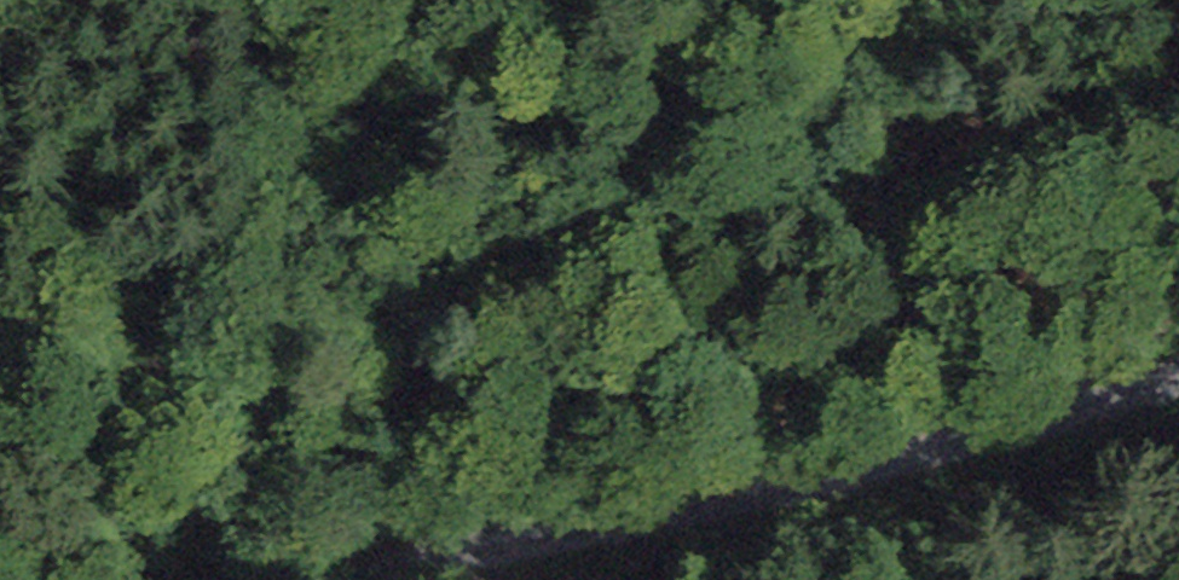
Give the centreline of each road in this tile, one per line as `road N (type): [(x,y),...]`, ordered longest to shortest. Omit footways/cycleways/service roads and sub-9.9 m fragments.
road 1 (track): [(0,396),(463,293),(1178,61)]
road 2 (track): [(1178,378),(656,522),(335,579)]

